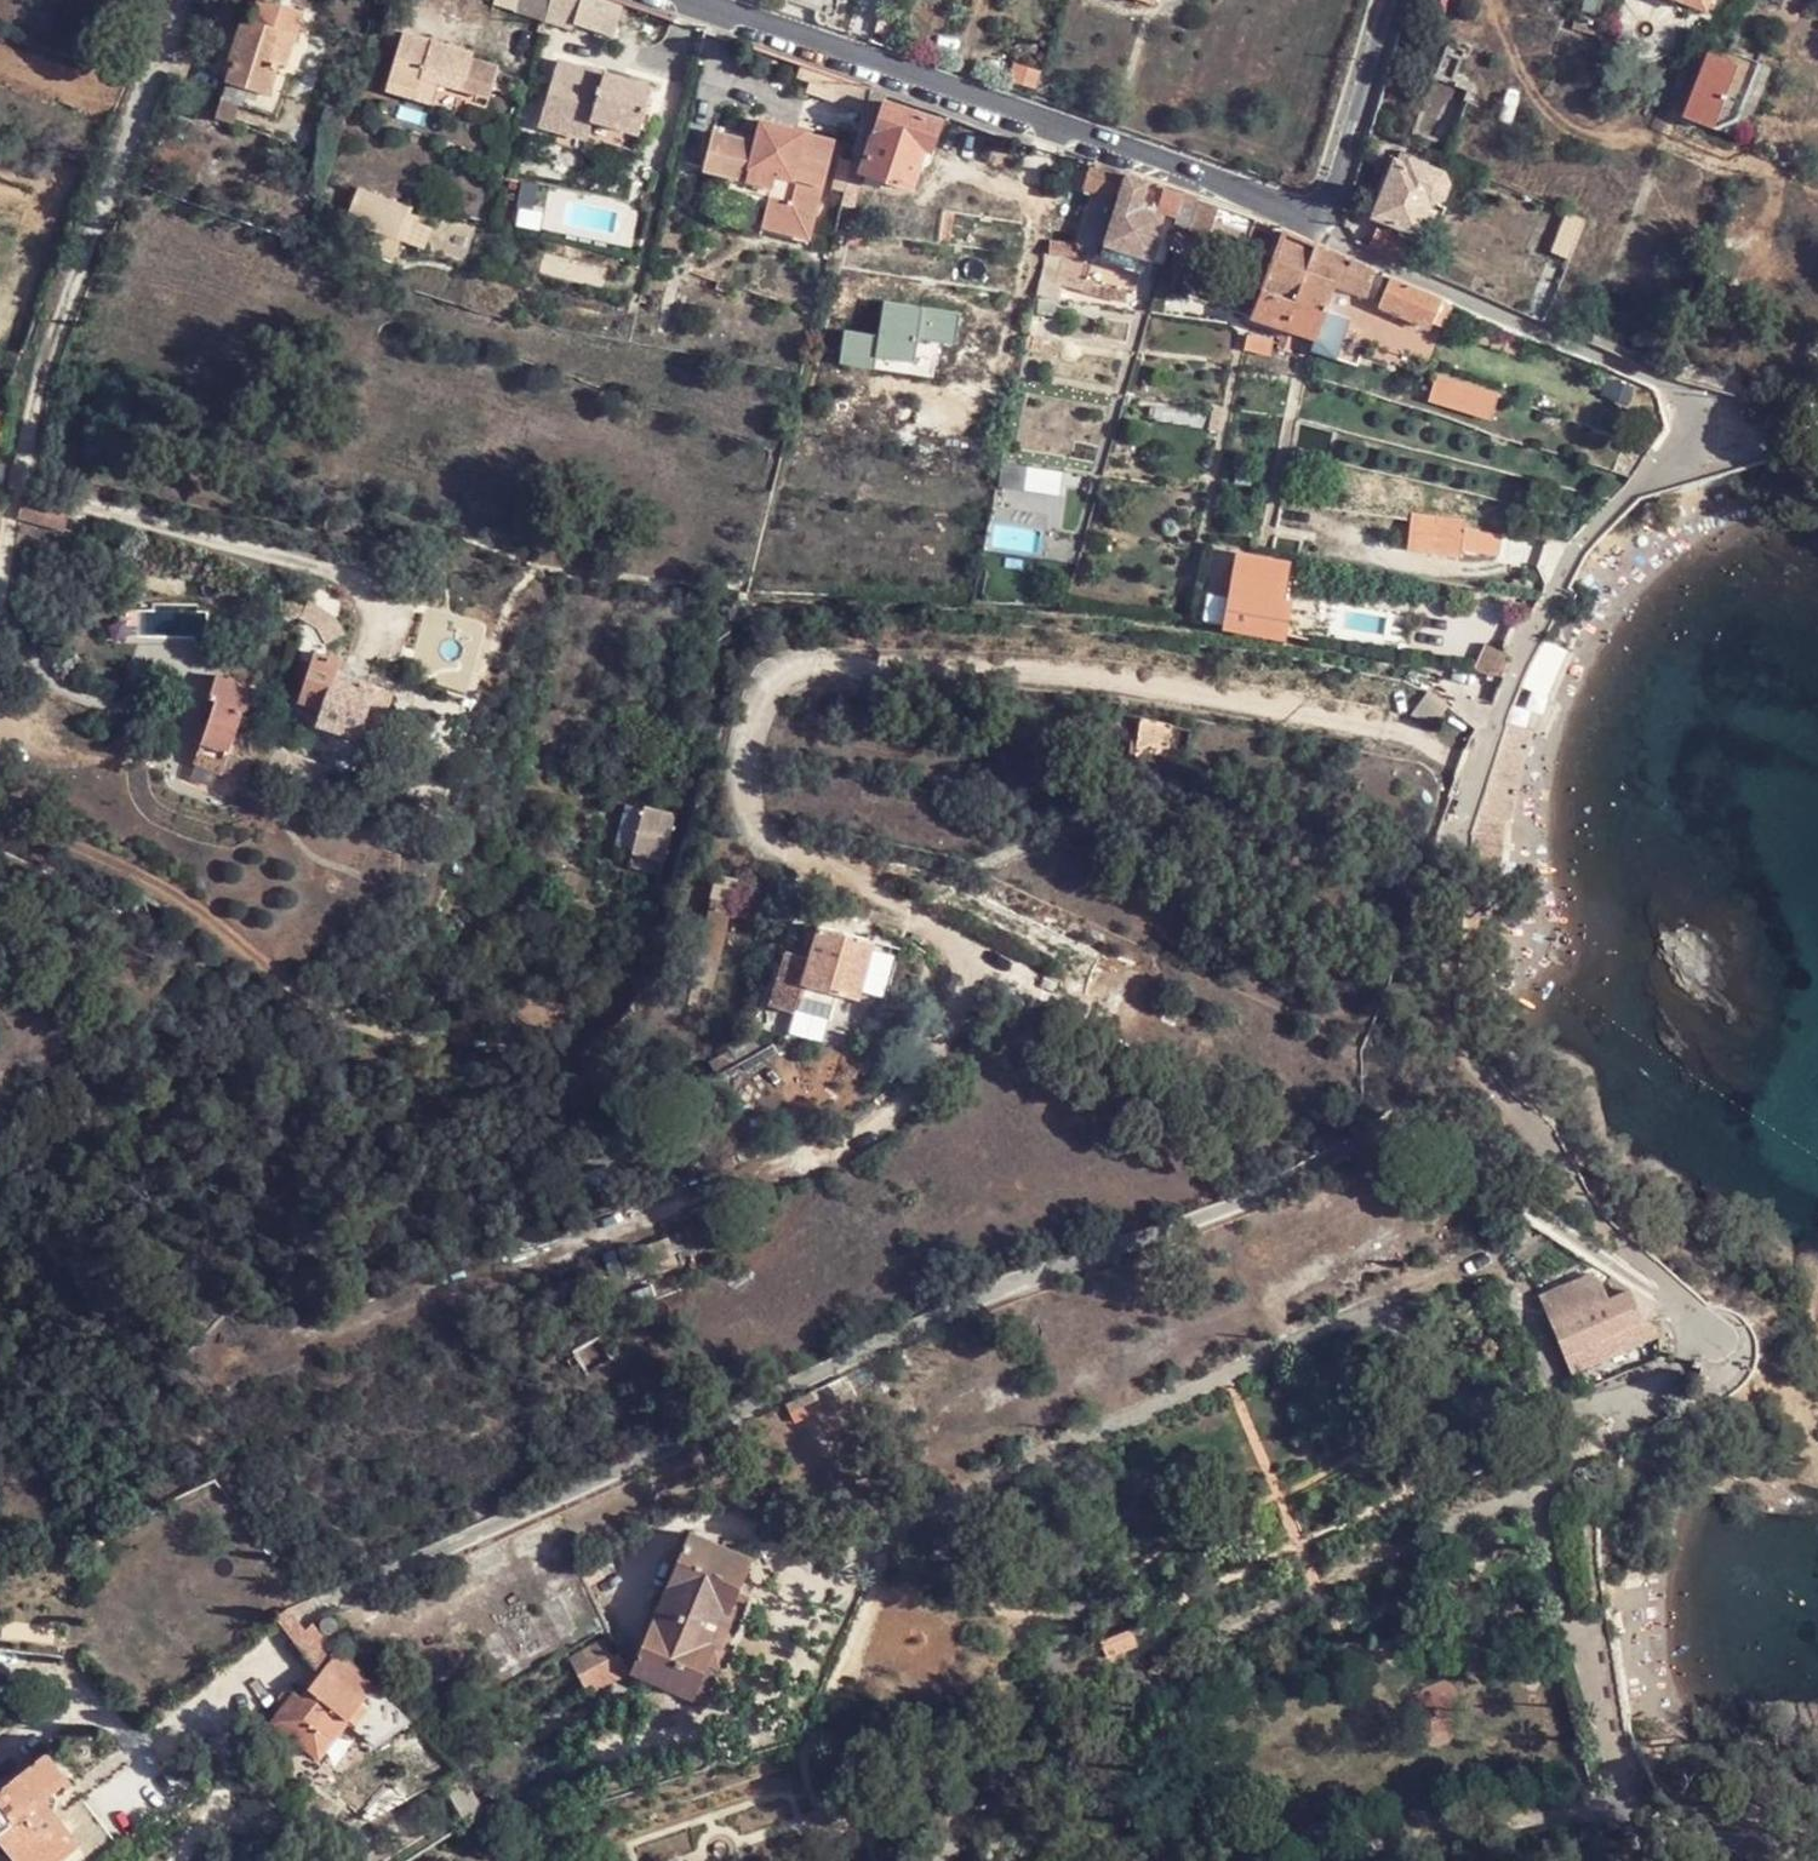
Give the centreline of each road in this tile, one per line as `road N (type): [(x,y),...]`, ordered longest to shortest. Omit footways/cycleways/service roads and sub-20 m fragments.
road 1 (track): [(1480,767),(1386,727),(1081,675),(800,665),(762,694),(742,743),(749,821),(790,857),(946,938),(965,973),(953,1030),(916,1090),(864,1134),(799,1162),(270,1354)]
road 2 (track): [(1611,1236),(1402,1122),(1222,1211),(980,1297),(310,1607),(136,1748),(60,1704),(0,1716)]
road 3 (unclassified): [(1319,219),(1345,243),(1671,378),(1693,404),(1691,435),(1573,551),(1516,675),(1459,821),(1442,922),(1441,1008),(1501,1098),(1540,1128),(1611,1236),(1668,1283),(1709,1334),(1679,1352)]
road 4 (track): [(1626,1416),(1583,1405),(1537,1329),(1491,1302),(1404,1312),(1342,1326),(869,1532)]
road 5 (residential): [(698,0),(1319,219)]
road 6 (residential): [(179,0),(28,424),(0,583)]
road 7 (residential): [(1319,219),(1386,0)]

